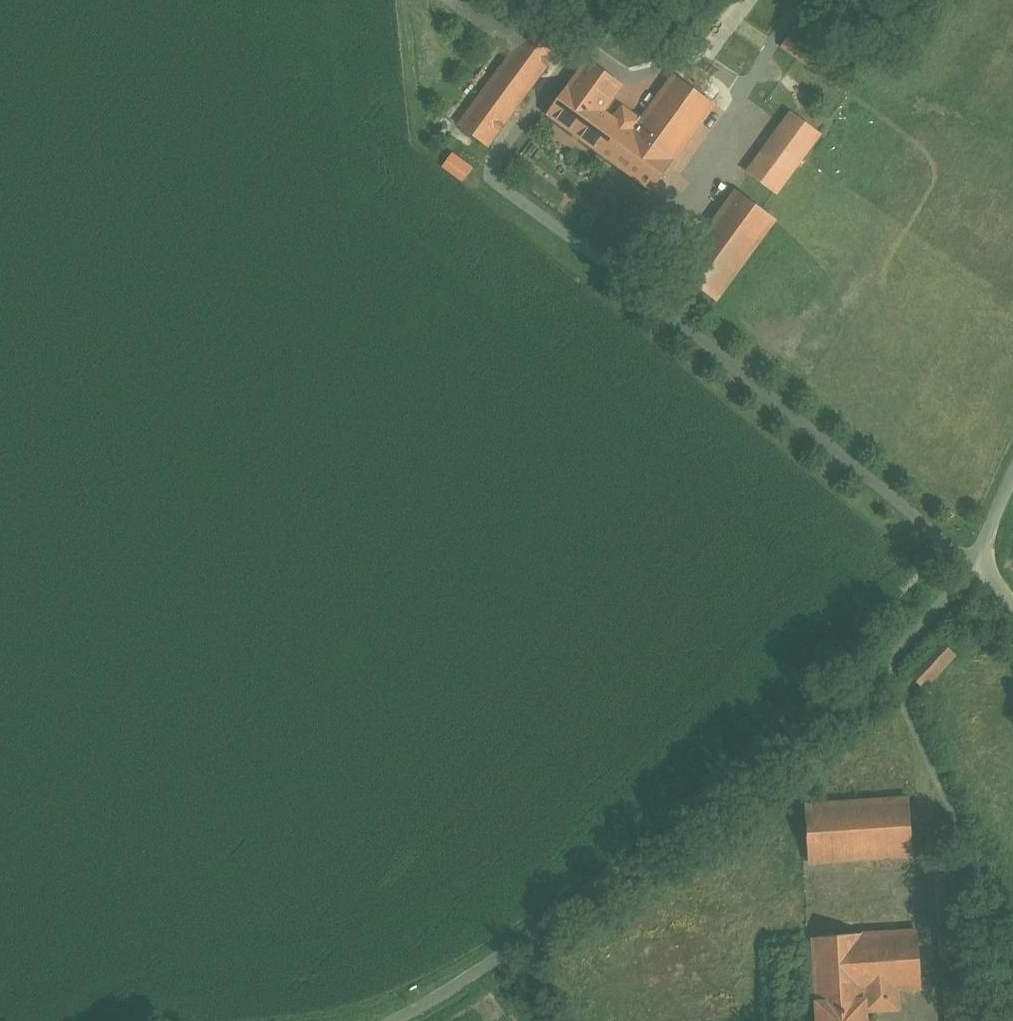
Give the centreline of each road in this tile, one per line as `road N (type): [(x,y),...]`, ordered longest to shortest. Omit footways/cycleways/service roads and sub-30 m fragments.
road 1 (residential): [(974,567),(825,718),(398,1020)]

